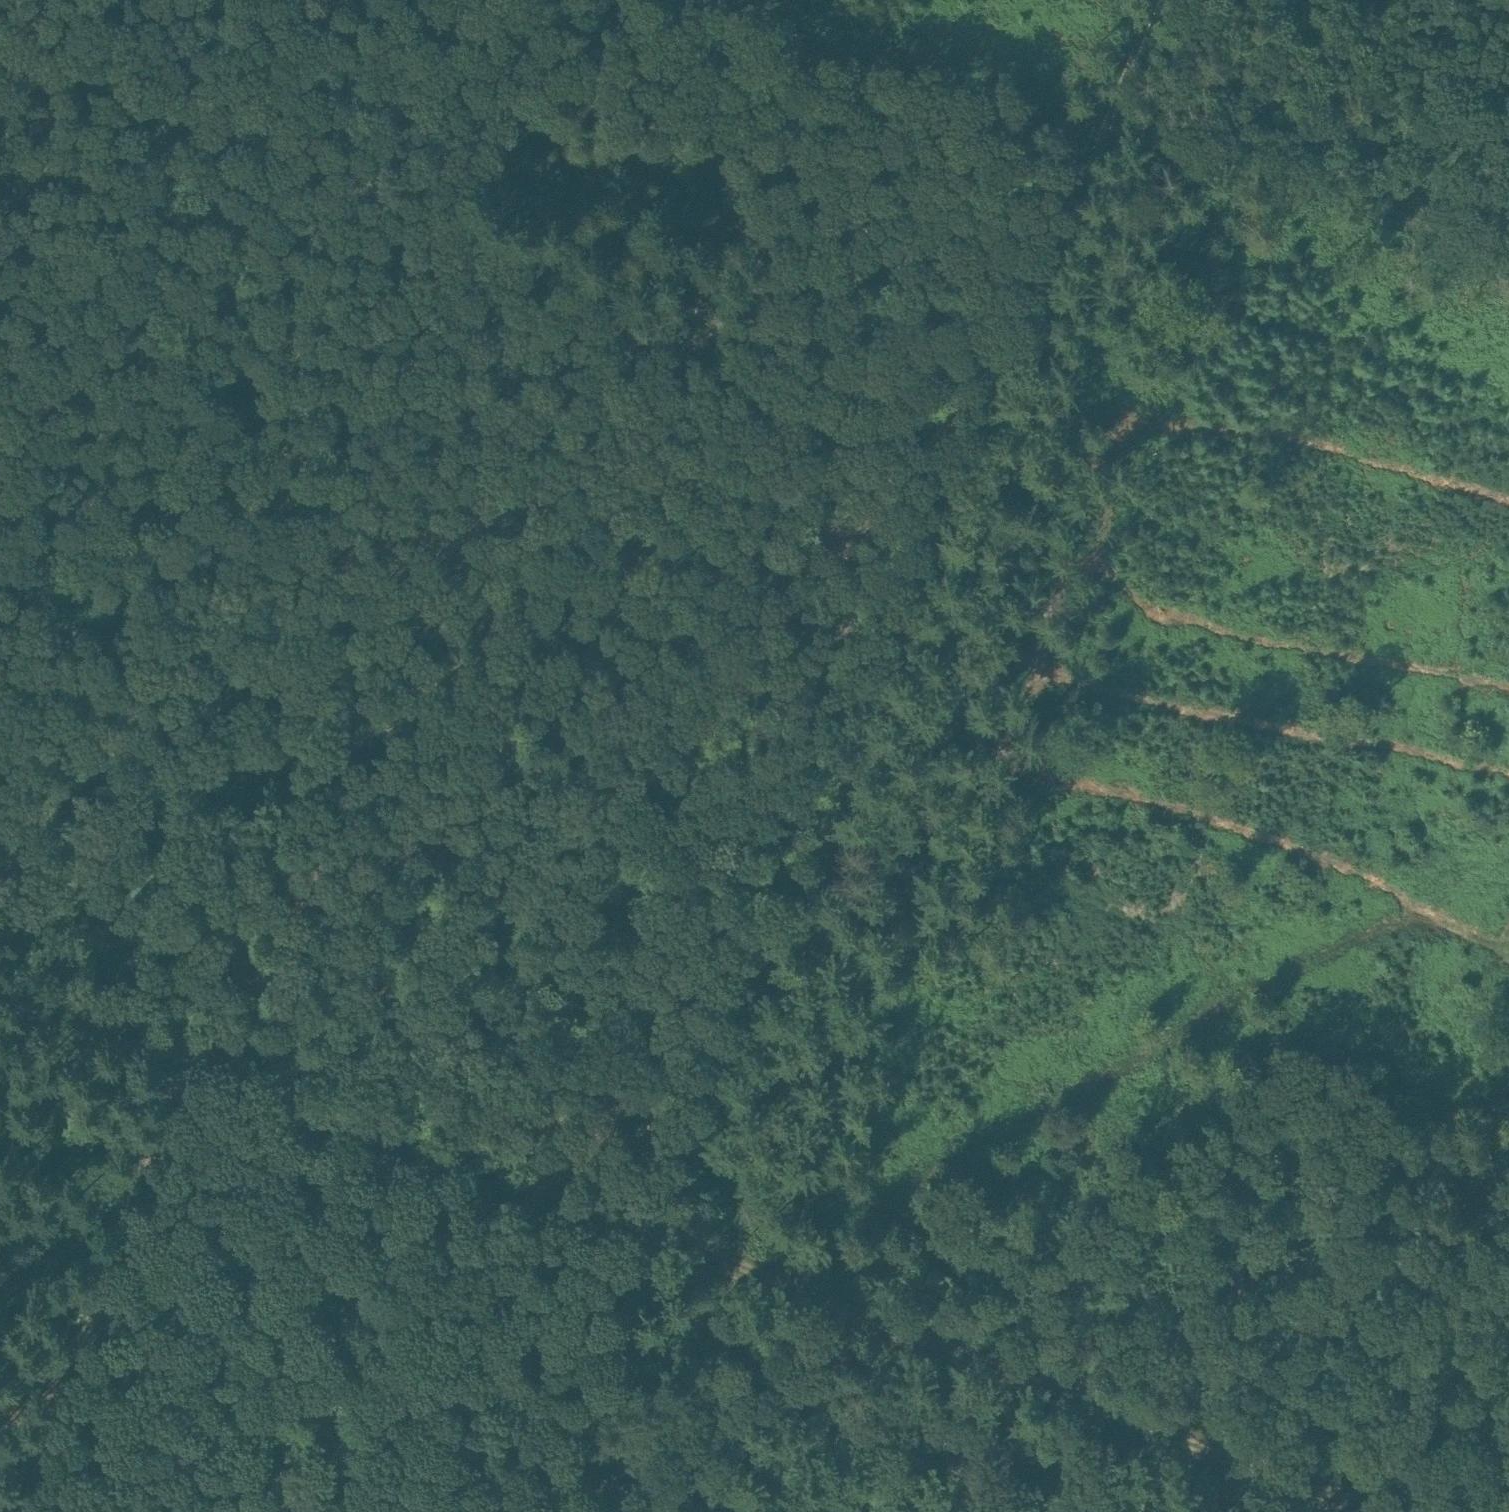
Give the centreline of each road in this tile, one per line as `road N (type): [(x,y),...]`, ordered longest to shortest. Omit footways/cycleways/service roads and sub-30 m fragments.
road 1 (track): [(657,1232),(1159,0)]
road 2 (track): [(1374,1511),(657,1232)]
road 3 (track): [(657,1232),(0,971)]
road 4 (track): [(664,0),(1109,130)]
road 5 (track): [(1508,253),(1109,130)]
road 6 (track): [(545,1511),(657,1232)]

